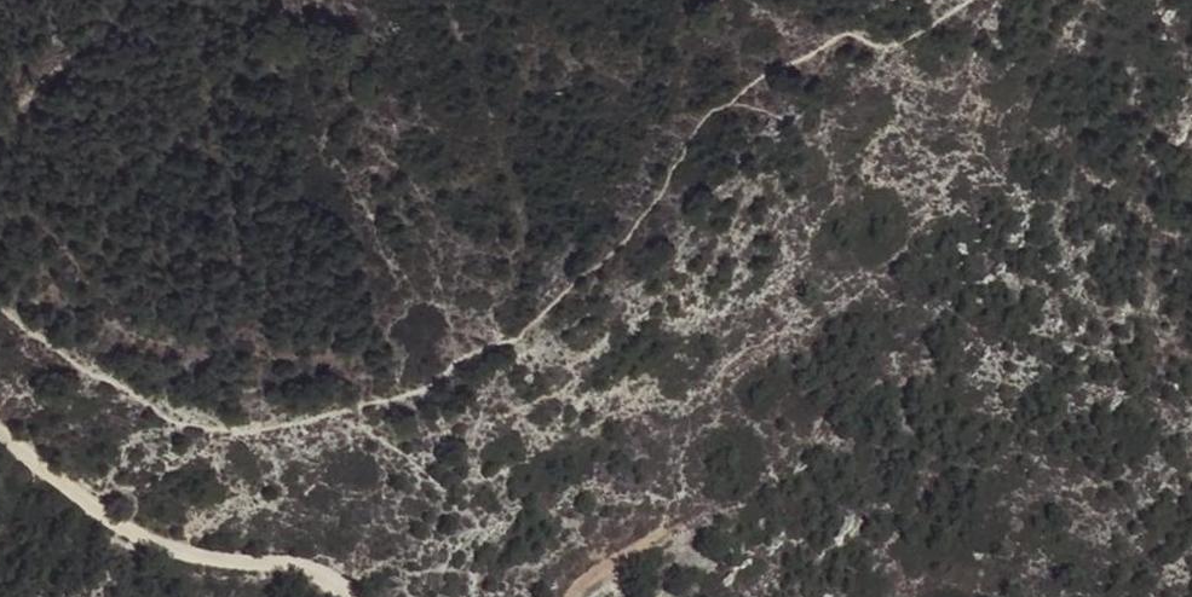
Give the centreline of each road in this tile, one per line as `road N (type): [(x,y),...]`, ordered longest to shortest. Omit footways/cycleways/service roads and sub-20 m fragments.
road 1 (track): [(347,596),(338,582),(175,546),(66,495),(0,450)]

